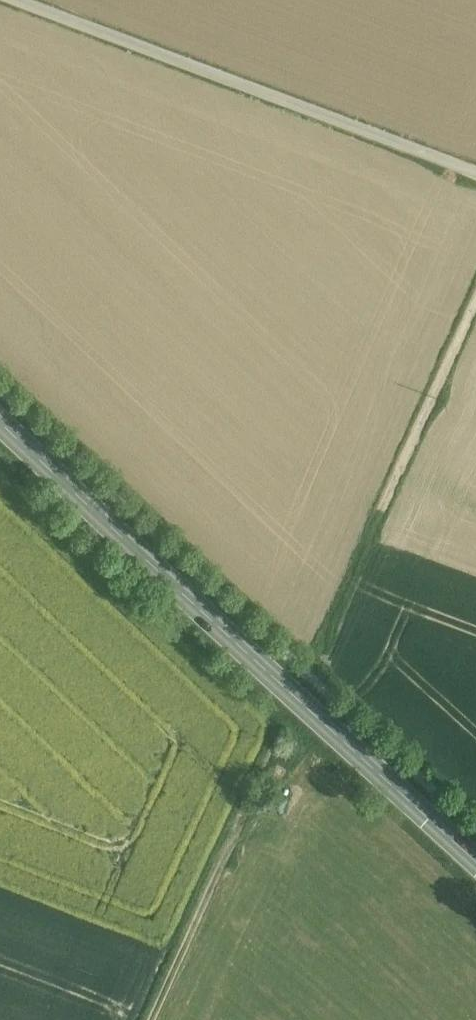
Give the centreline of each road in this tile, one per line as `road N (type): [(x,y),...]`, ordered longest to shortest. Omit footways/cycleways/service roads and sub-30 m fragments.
road 1 (tertiary): [(0,422),(475,861)]
road 2 (unclassified): [(24,0),(475,172)]
road 3 (track): [(296,695),(475,302)]
road 4 (track): [(150,1019),(222,860)]

